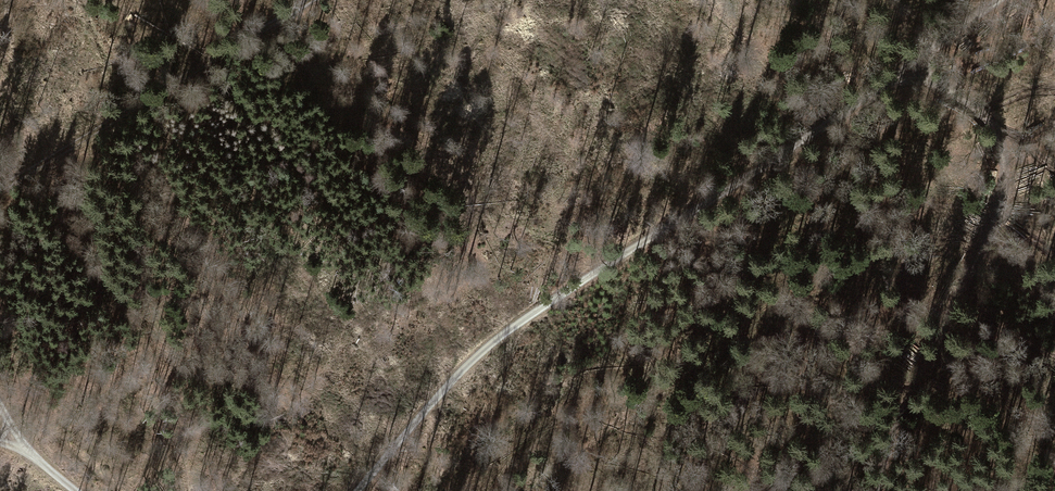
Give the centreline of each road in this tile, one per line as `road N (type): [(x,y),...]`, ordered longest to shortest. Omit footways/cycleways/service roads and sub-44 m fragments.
road 1 (track): [(354,490),(458,370),(518,318),(893,79)]
road 2 (track): [(893,79),(938,87),(983,115),(1003,141),(1006,187),(895,421),(873,490)]
road 3 (track): [(311,0),(0,194)]
road 4 (track): [(893,79),(998,0)]

